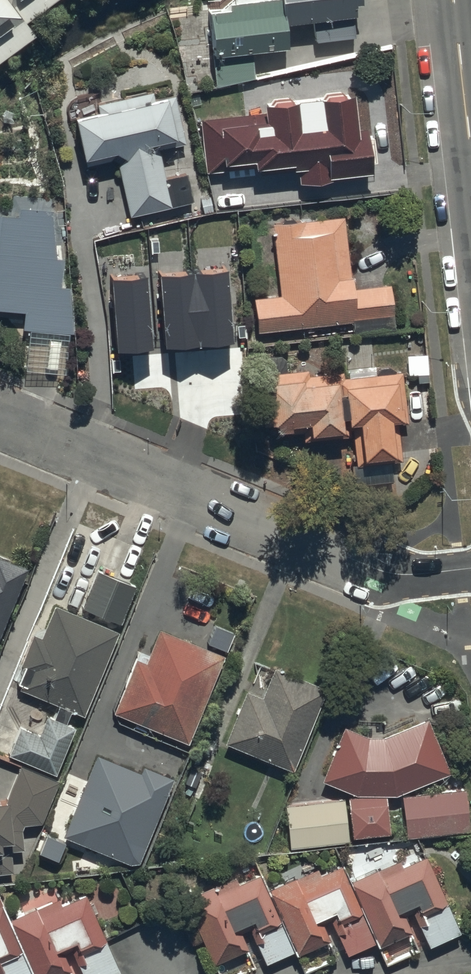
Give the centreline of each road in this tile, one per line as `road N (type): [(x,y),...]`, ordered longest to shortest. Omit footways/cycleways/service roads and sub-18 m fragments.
road 1 (residential): [(0,417),(380,575)]
road 2 (tertiary): [(470,152),(454,0)]

